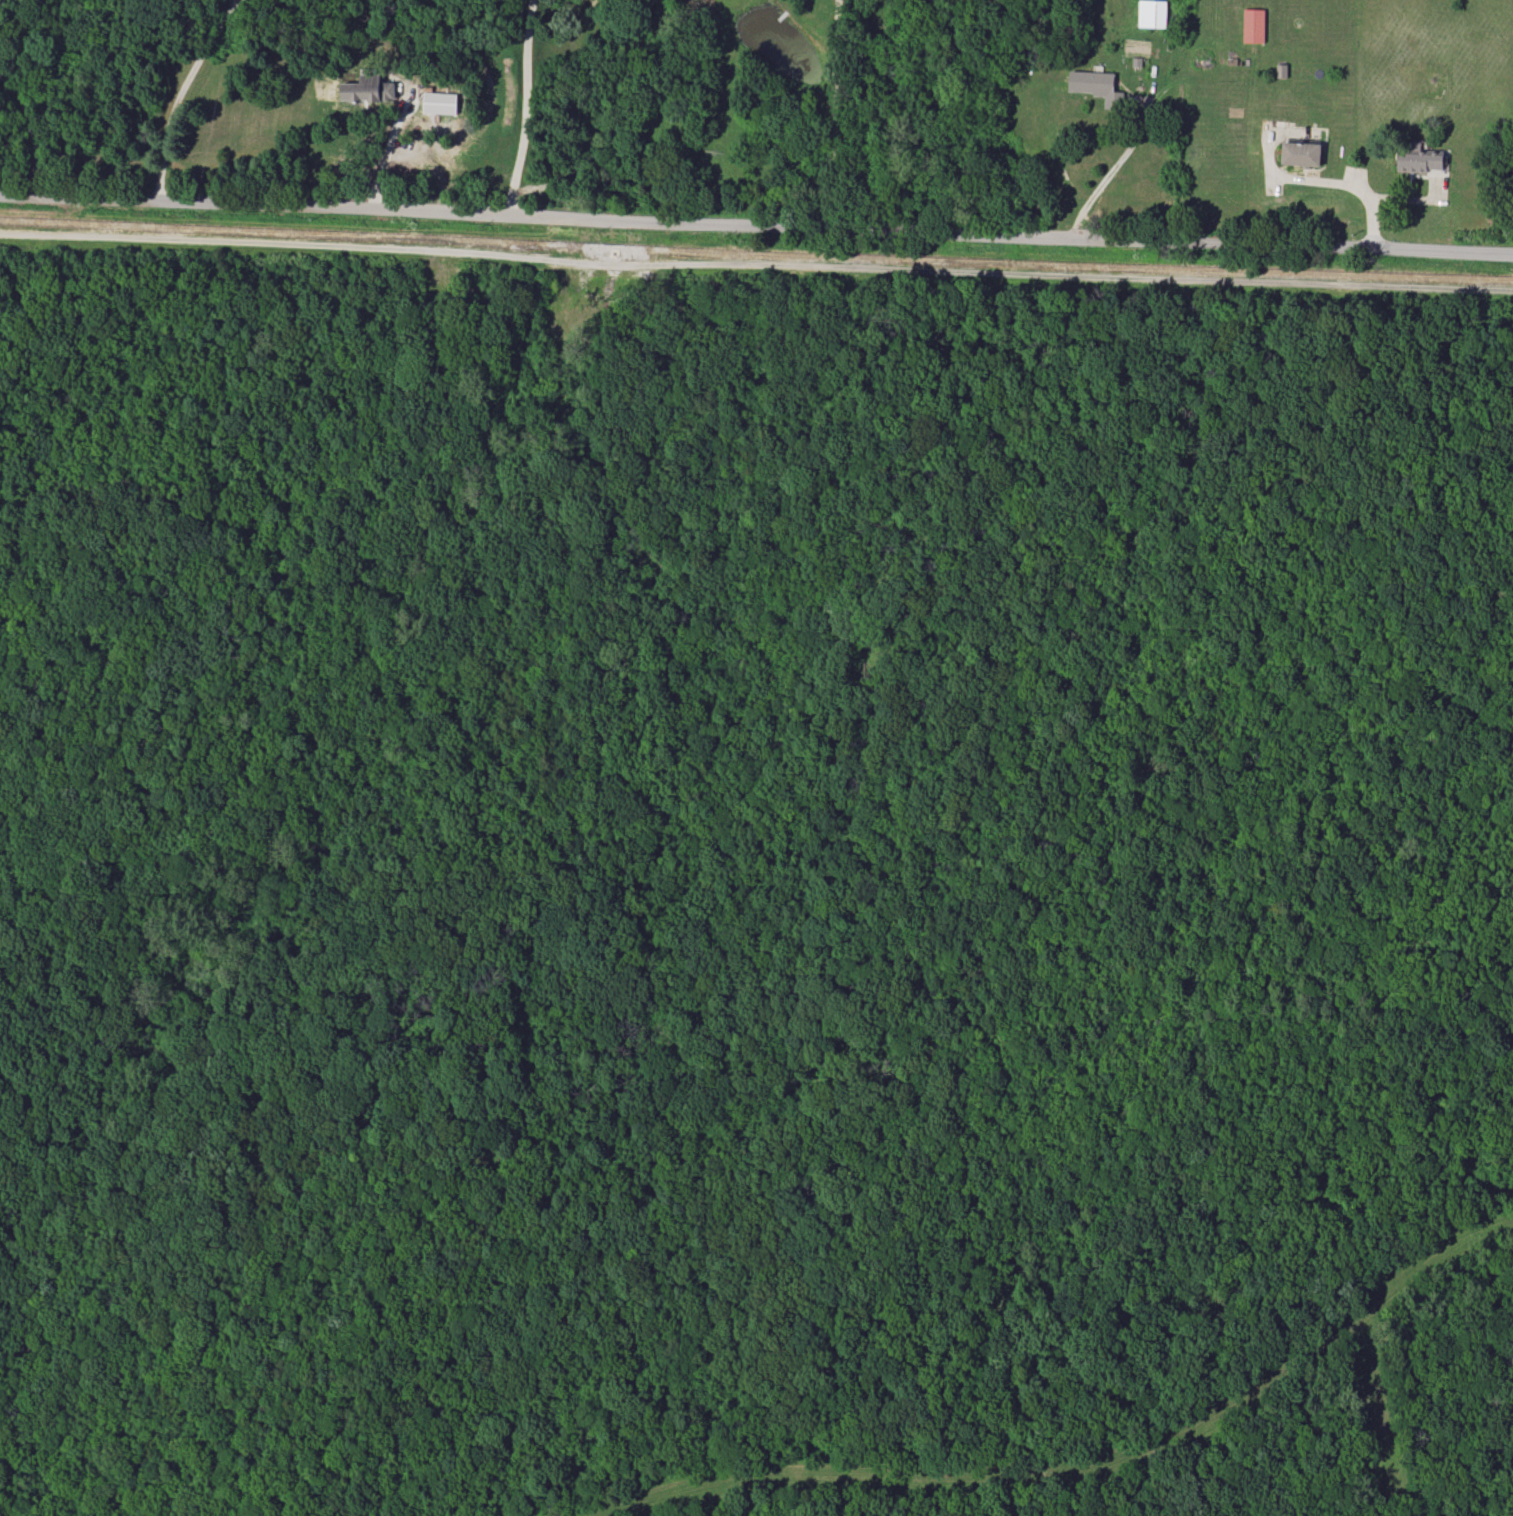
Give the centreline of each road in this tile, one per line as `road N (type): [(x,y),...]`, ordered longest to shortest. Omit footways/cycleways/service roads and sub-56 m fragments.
road 1 (residential): [(0,192),(1512,255)]

